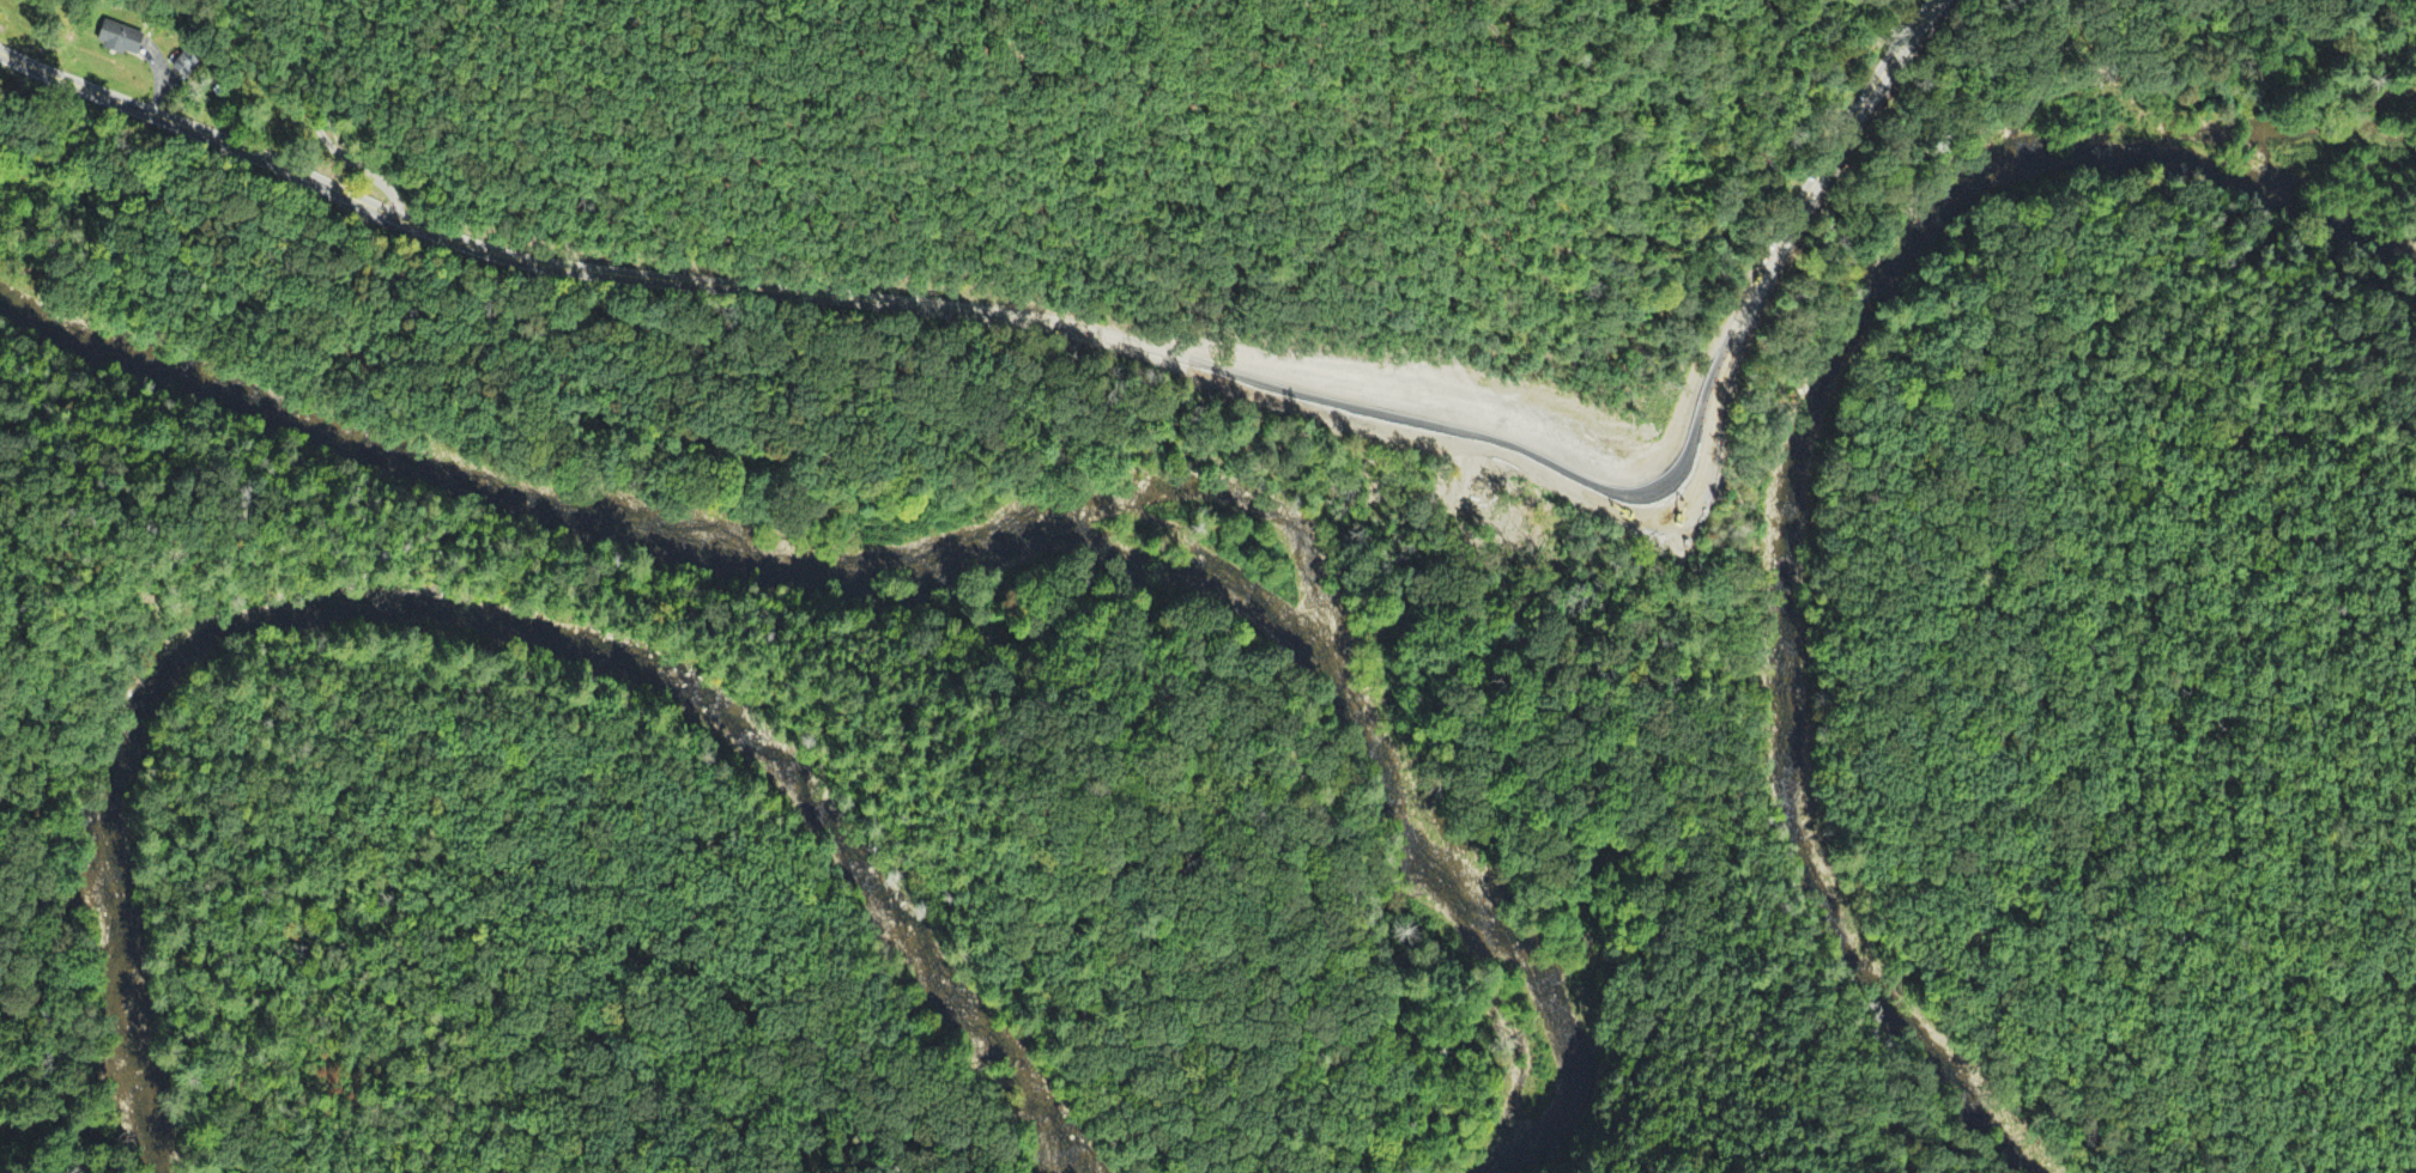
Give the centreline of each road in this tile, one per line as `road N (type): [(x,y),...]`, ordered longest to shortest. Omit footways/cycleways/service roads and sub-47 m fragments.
road 1 (secondary): [(1941,0),(1884,57),(1802,187),(1725,381),(1718,475),(1697,505),(1666,516),(1623,508),(1504,456),(1304,409),(1048,328),(561,272),(491,256),(0,48)]
road 2 (residential): [(269,0),(320,127),(349,165),(393,194),(389,219)]

